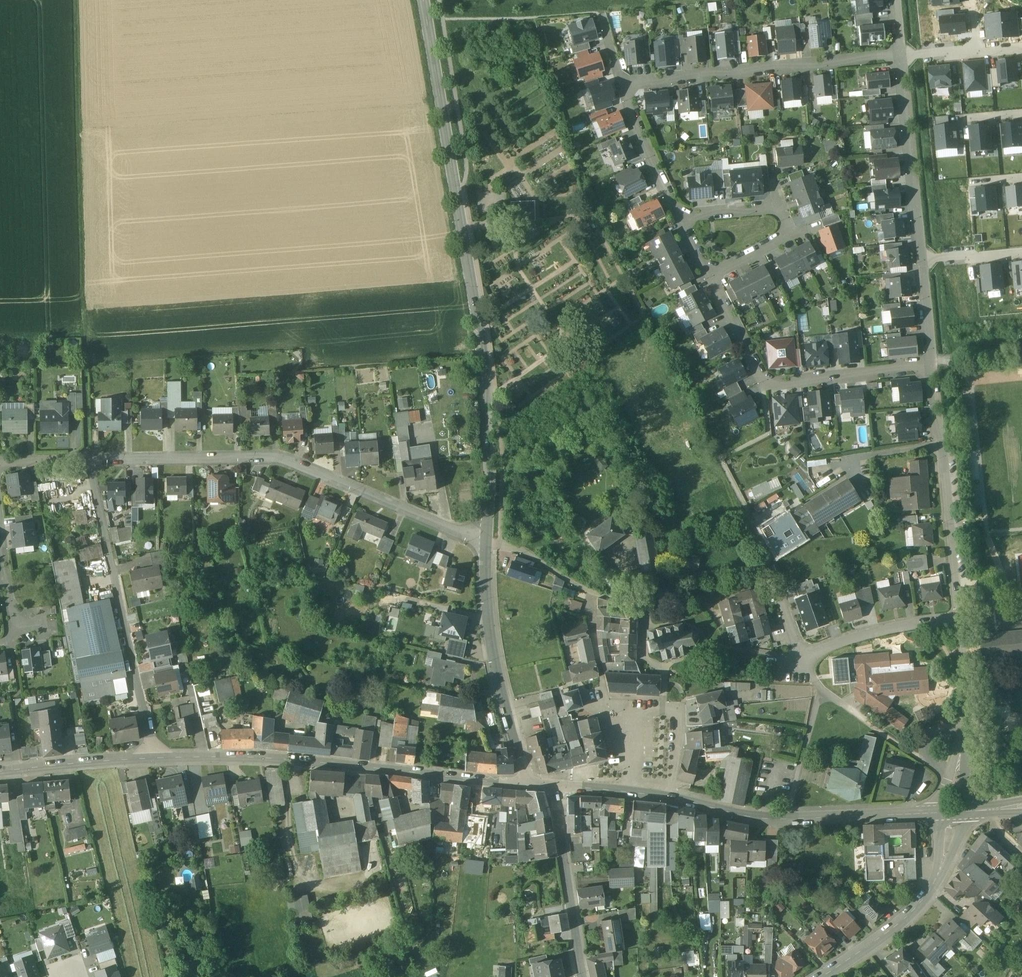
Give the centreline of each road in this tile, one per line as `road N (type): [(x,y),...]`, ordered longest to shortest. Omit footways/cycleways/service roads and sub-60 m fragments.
road 1 (tertiary): [(422,0),(486,362),(487,538)]
road 2 (track): [(91,462),(84,0)]
road 3 (residential): [(91,462),(279,459),(487,538)]
road 4 (secondary): [(956,811),(765,818),(663,795),(558,785)]
road 5 (secondary): [(527,783),(265,758),(153,759)]
road 6 (residential): [(153,759),(91,462)]
road 7 (residential): [(934,366),(761,385),(711,283)]
road 8 (residential): [(619,87),(903,56)]
road 9 (residential): [(962,618),(934,366)]
road 10 (tertiary): [(487,538),(493,667),(527,783)]
road 11 (residential): [(677,217),(775,204),(788,234),(711,283)]
road 12 (secondary): [(956,811),(955,836),(929,892),(870,947),(823,976)]
road 13 (residential): [(924,261),(903,56)]
road 14 (residential): [(956,811),(967,706),(962,618)]
road 15 (tertiary): [(558,785),(583,976)]
road 16 (secondary): [(153,759),(0,771)]
road 17 (residential): [(677,217),(619,87)]

